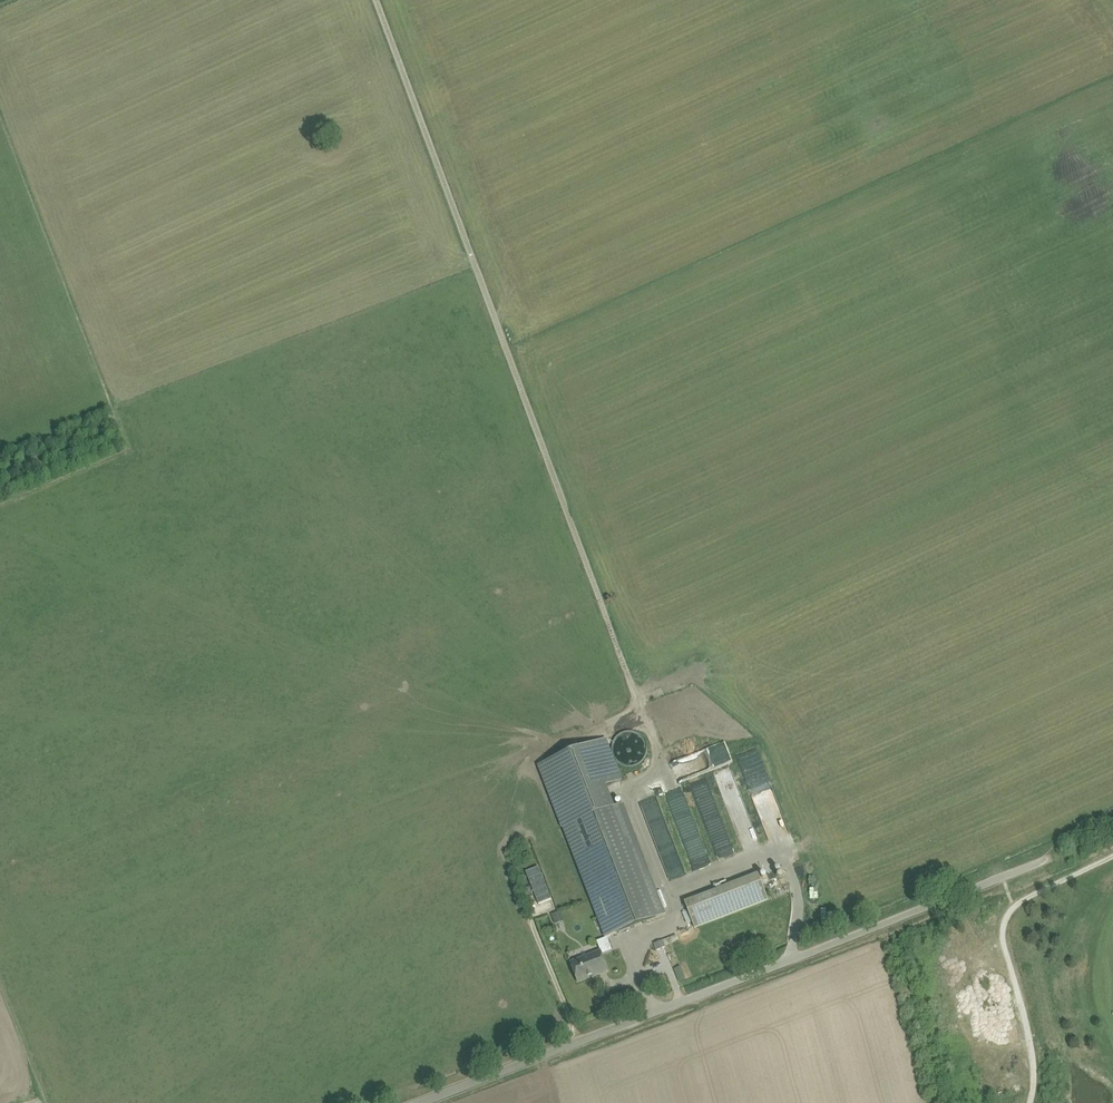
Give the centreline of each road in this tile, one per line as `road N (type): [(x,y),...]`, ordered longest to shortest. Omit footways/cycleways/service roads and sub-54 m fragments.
road 1 (unclassified): [(419,1102),(1045,861)]

